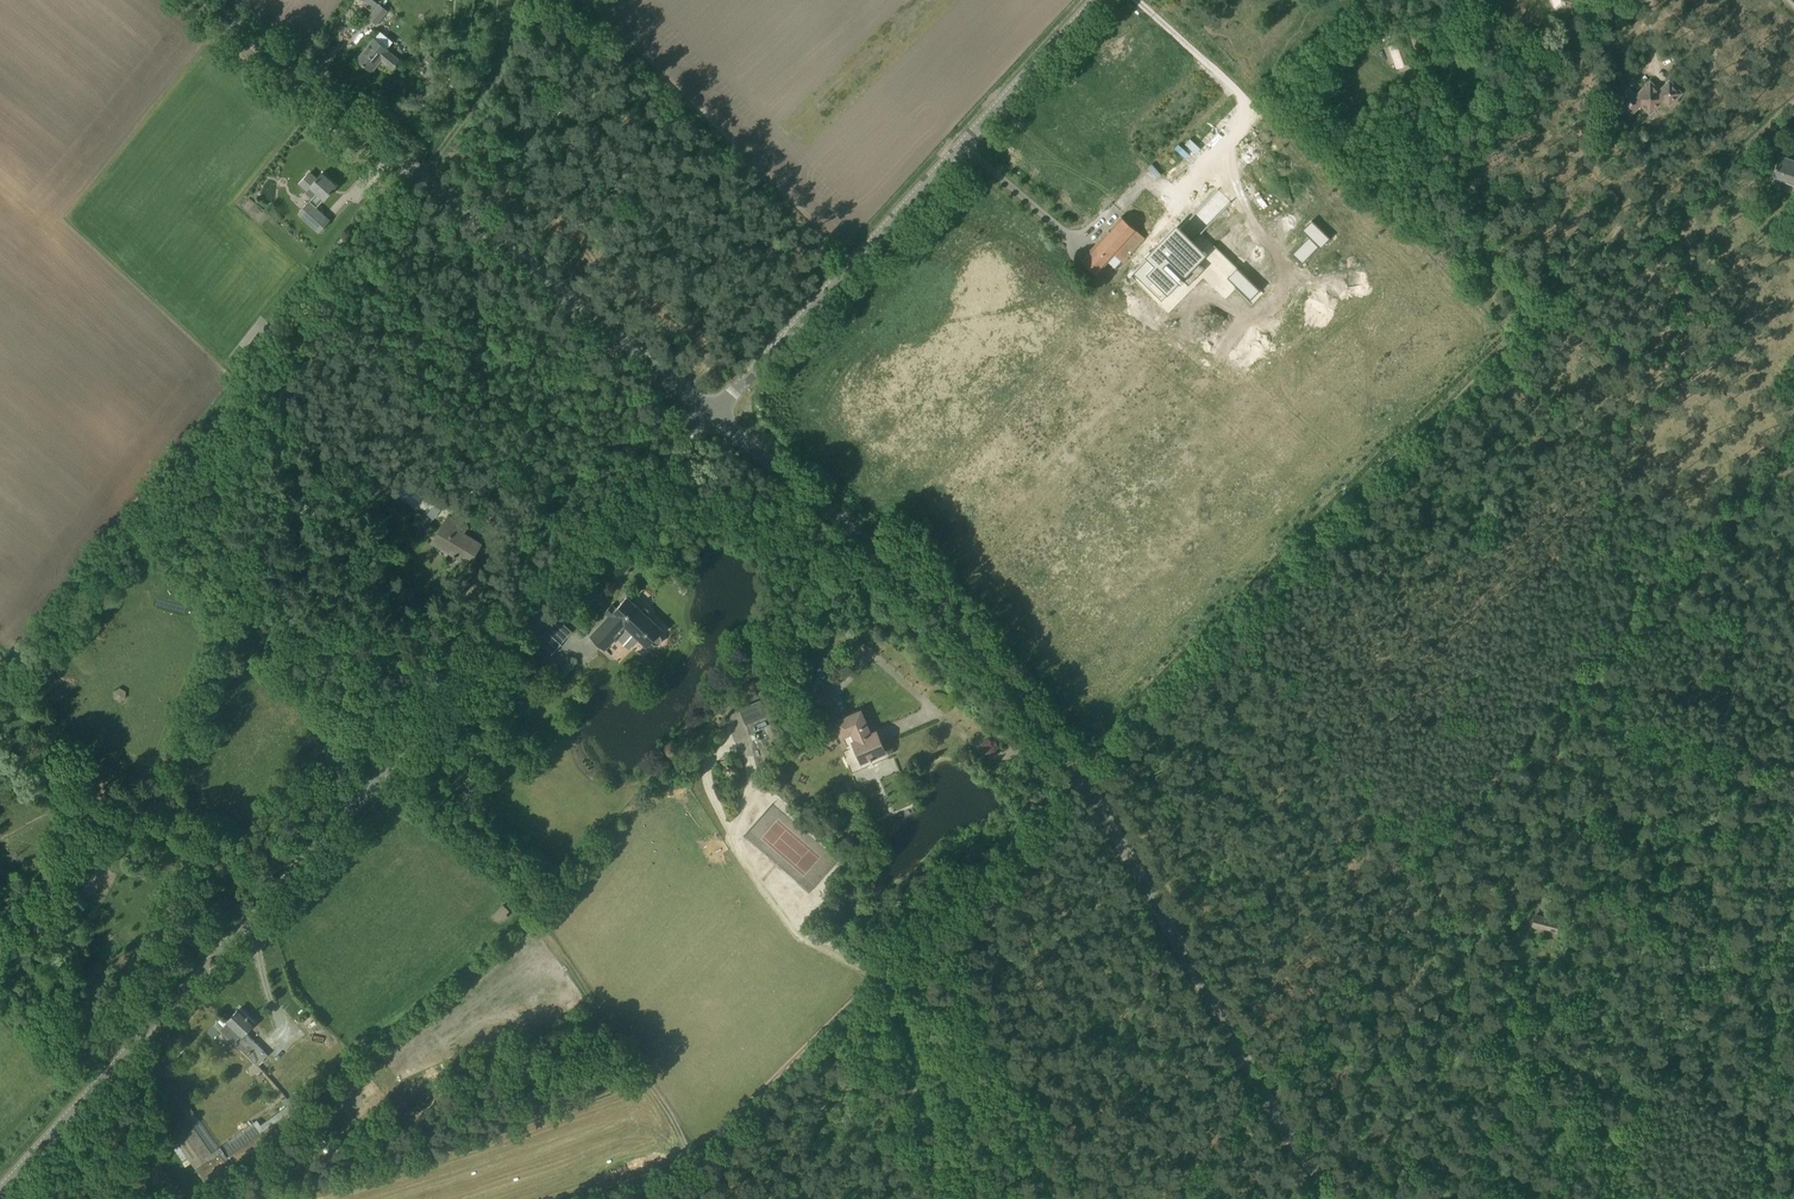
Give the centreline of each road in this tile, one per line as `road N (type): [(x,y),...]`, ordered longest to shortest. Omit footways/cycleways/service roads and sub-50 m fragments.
road 1 (tertiary): [(17,1198),(708,414)]
road 2 (unclassified): [(1324,1198),(1079,771),(1011,675),(933,600),(708,414)]
road 3 (track): [(1079,771),(1527,329),(1793,100)]
road 4 (track): [(1255,1080),(1297,1054),(1446,850),(1793,448)]
road 5 (track): [(1079,771),(682,1169),(590,1198)]
road 6 (unclassified): [(708,414),(205,0)]
road 7 (tertiary): [(708,414),(1095,0)]

